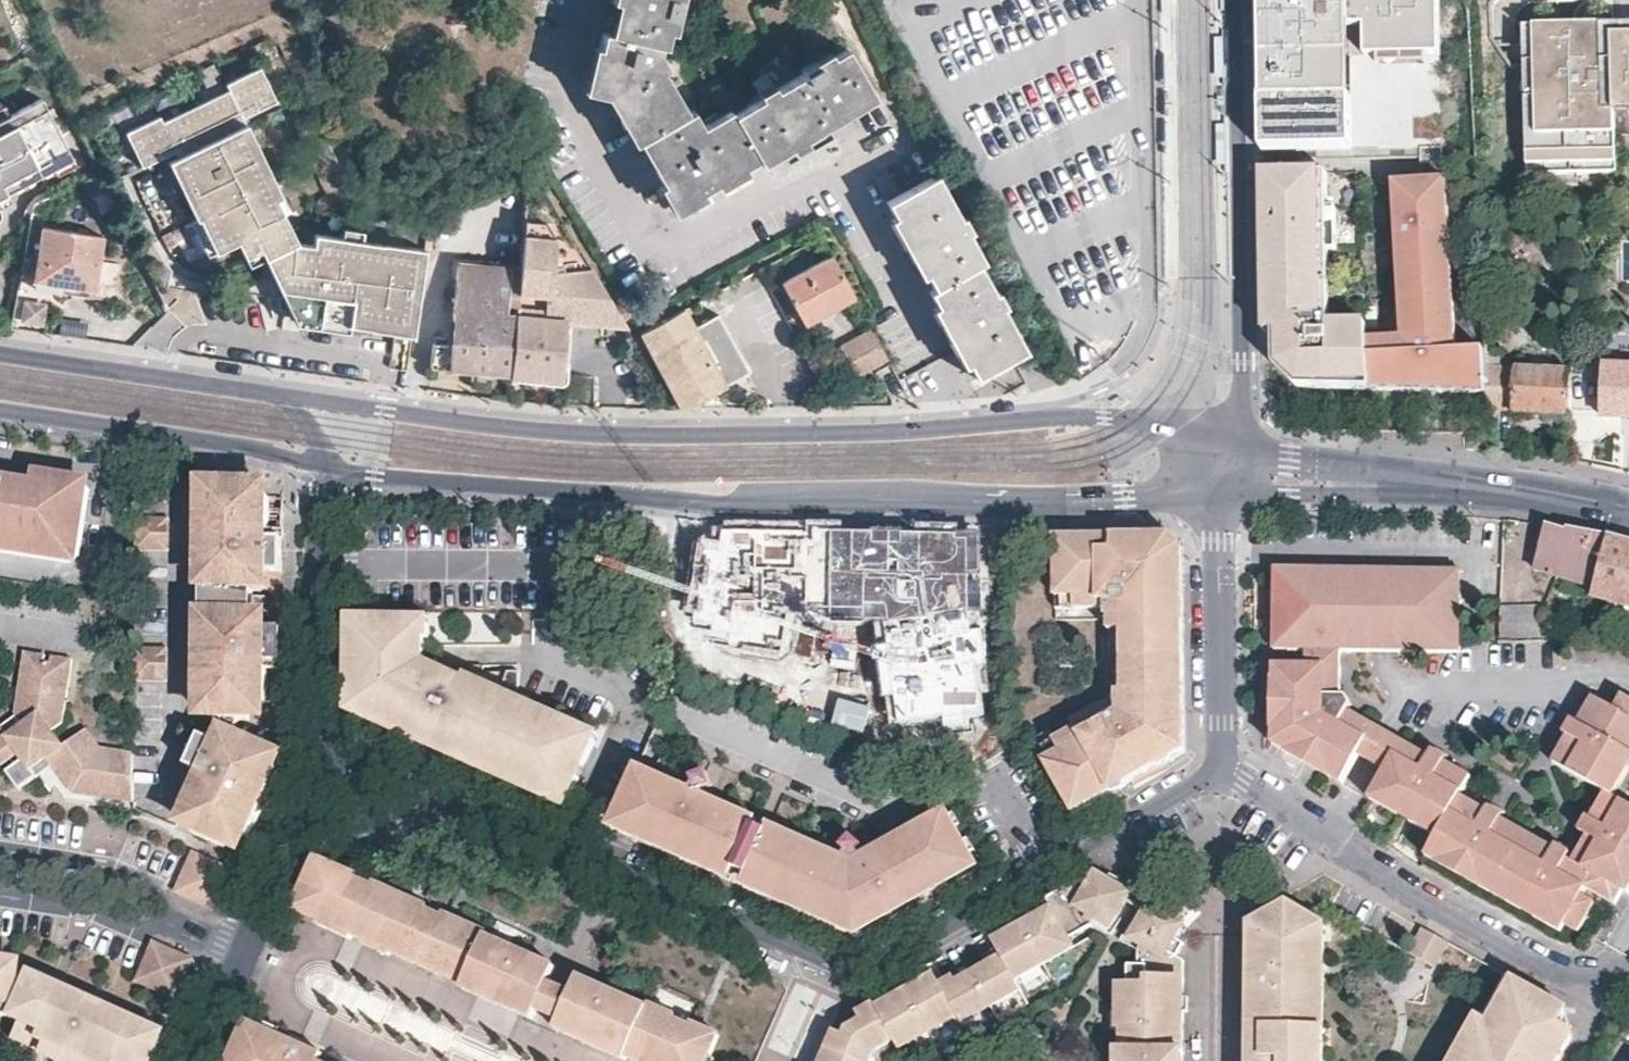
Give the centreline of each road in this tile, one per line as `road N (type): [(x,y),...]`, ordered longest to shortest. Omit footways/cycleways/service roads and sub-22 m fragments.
road 1 (residential): [(1222,771),(854,969),(328,762)]
road 2 (secondary): [(322,464),(727,507),(1223,496)]
road 3 (secondary): [(1232,441),(1164,421),(1120,419),(673,435),(413,412)]
road 4 (secondary): [(1232,441),(1242,361),(1236,0)]
road 5 (residential): [(1598,987),(1554,972),(1222,771)]
road 6 (secondary): [(0,408),(322,464)]
road 7 (residential): [(322,464),(328,762)]
road 8 (secondary): [(284,395),(0,355)]
road 9 (residential): [(1223,496),(1222,771)]
road 10 (residential): [(0,873),(99,889),(247,955)]
road 11 (residential): [(413,412),(438,247),(505,213)]
road 12 (tertiary): [(1628,508),(1388,484)]
road 13 (residential): [(328,762),(247,955)]
road 14 (tertiary): [(1223,496),(1388,484)]
road 15 (tertiary): [(1388,484),(1232,441)]
road 16 (secondary): [(413,412),(284,395)]

